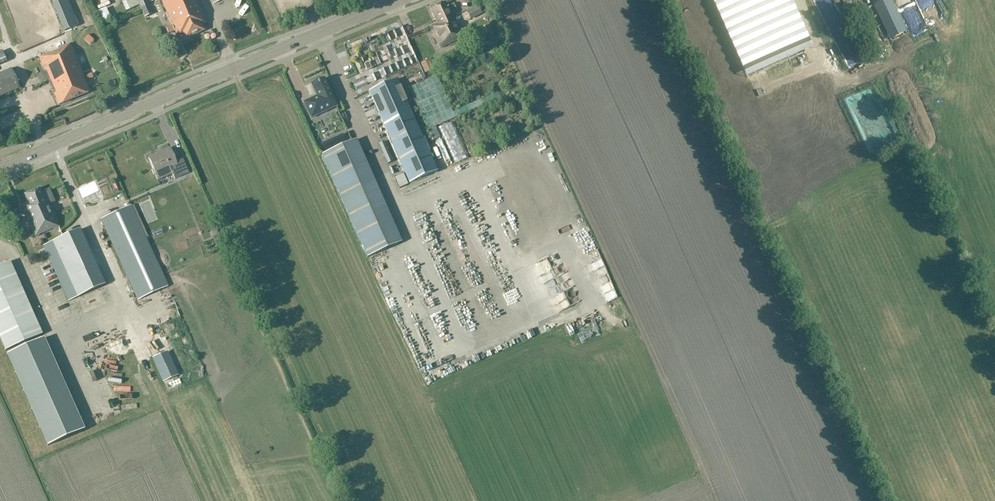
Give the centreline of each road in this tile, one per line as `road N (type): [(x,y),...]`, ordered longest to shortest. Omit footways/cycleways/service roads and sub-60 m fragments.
road 1 (tertiary): [(0,169),(400,0)]

